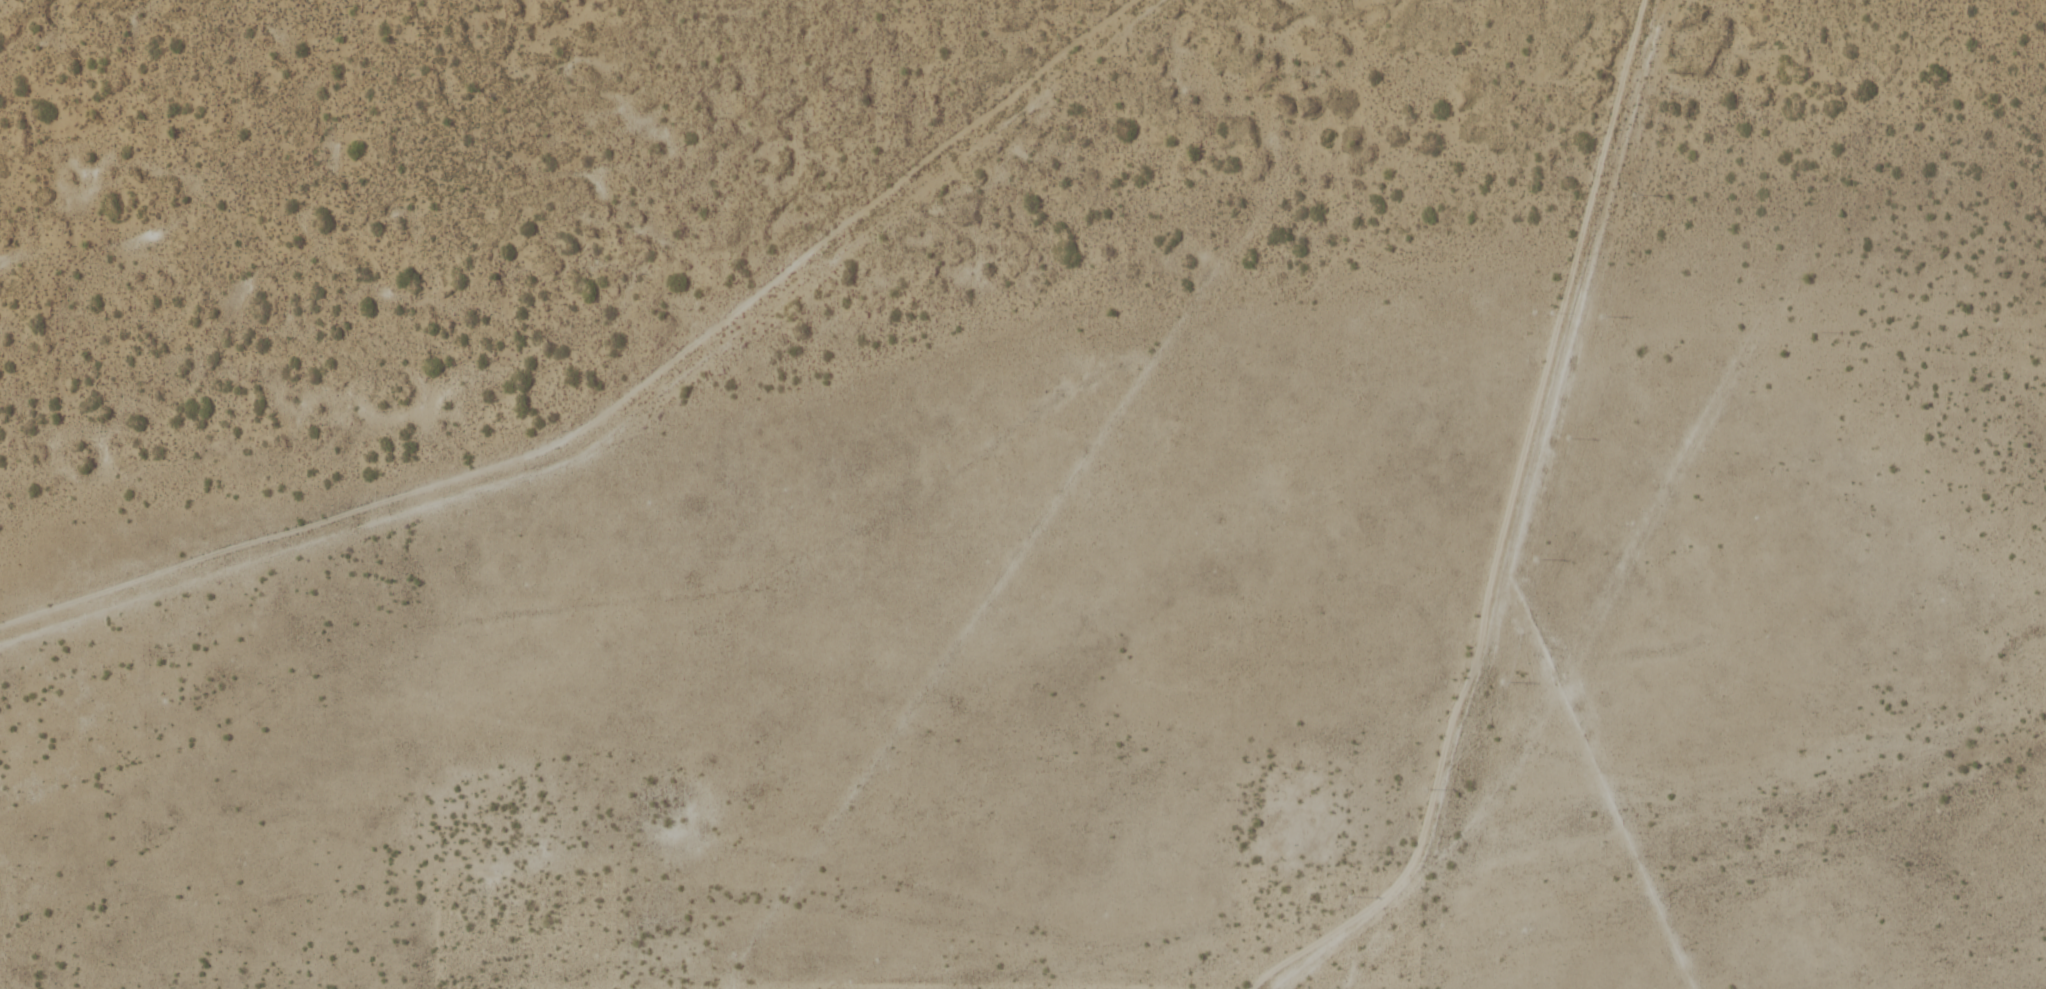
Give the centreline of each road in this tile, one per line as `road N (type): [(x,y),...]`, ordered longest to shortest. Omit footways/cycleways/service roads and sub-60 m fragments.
road 1 (residential): [(1648,0),(1416,867),(1366,918),(1267,970),(1252,988)]
road 2 (residential): [(1109,988),(451,985),(443,964),(449,865)]

